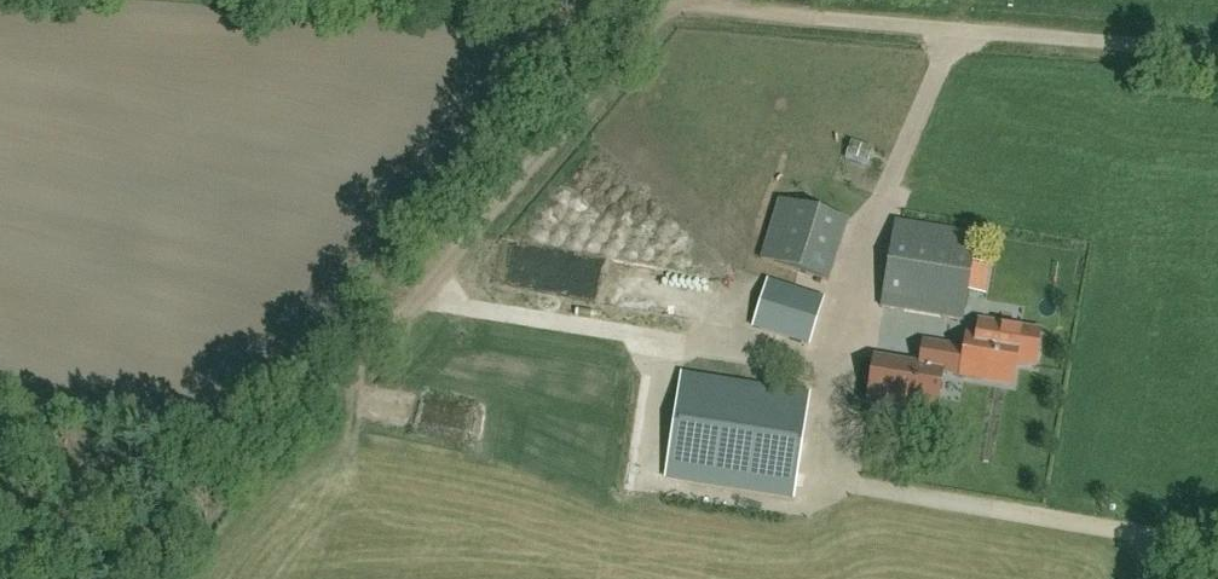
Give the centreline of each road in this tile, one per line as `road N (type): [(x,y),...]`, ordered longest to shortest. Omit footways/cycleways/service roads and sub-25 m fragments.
road 1 (unclassified): [(1217,53),(688,6)]
road 2 (track): [(329,382),(688,6)]

